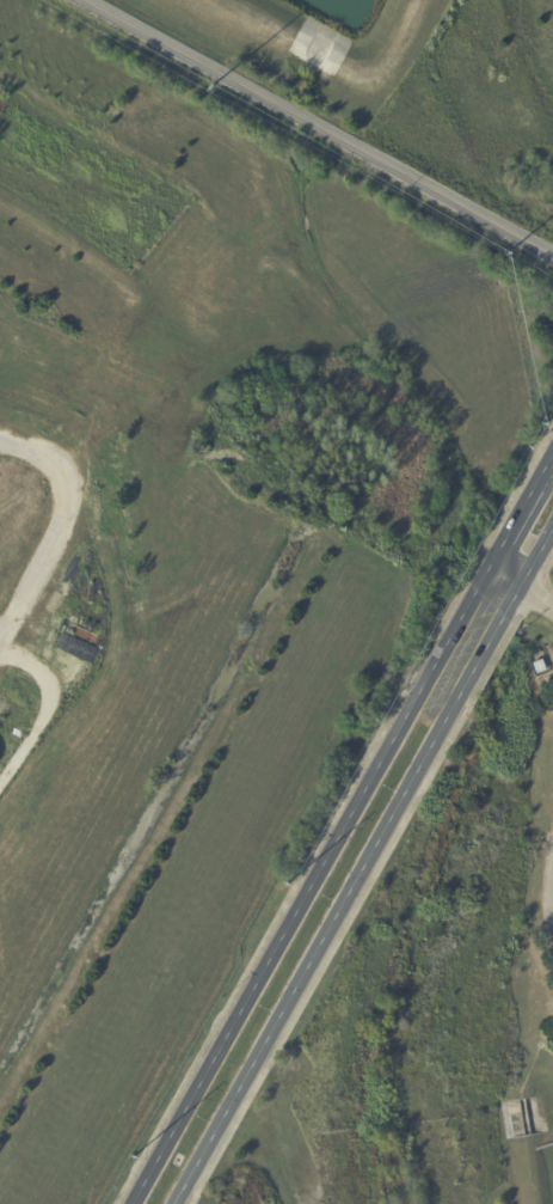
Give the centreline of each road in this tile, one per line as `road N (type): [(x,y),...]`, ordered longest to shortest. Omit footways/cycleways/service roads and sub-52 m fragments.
road 1 (tertiary): [(552,446),(128,1203)]
road 2 (tertiary): [(172,1203),(552,520)]
road 3 (tertiary): [(75,0),(552,259)]

